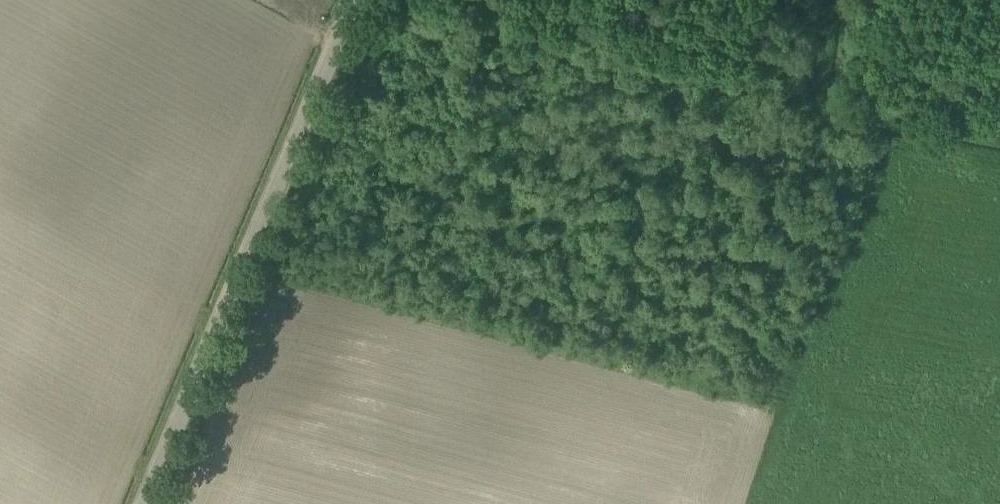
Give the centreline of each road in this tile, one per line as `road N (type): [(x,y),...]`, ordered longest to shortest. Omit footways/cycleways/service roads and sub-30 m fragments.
road 1 (unclassified): [(146,503),(359,0)]

